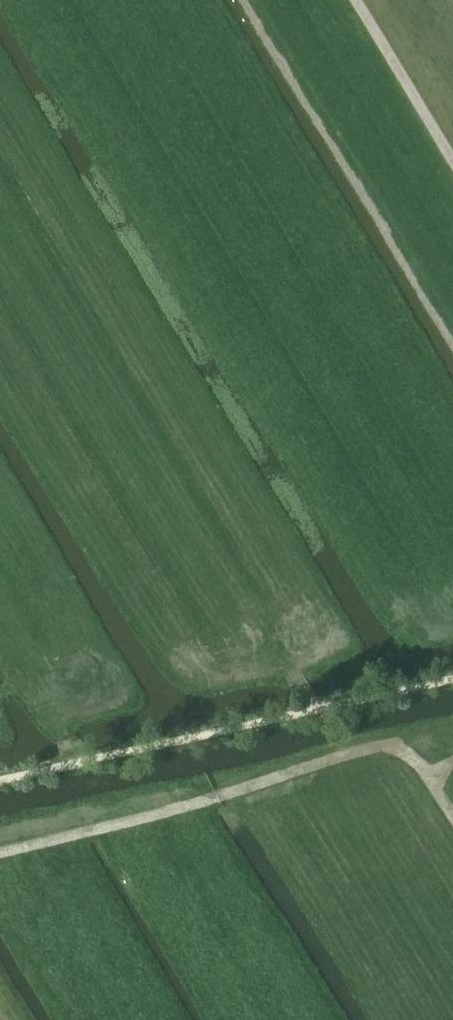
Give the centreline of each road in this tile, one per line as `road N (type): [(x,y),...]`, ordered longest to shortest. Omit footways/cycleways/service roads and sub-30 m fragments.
road 1 (track): [(452,816),(428,775),(384,745),(0,854)]
road 2 (track): [(0,781),(452,680)]
road 3 (track): [(357,0),(452,160)]

